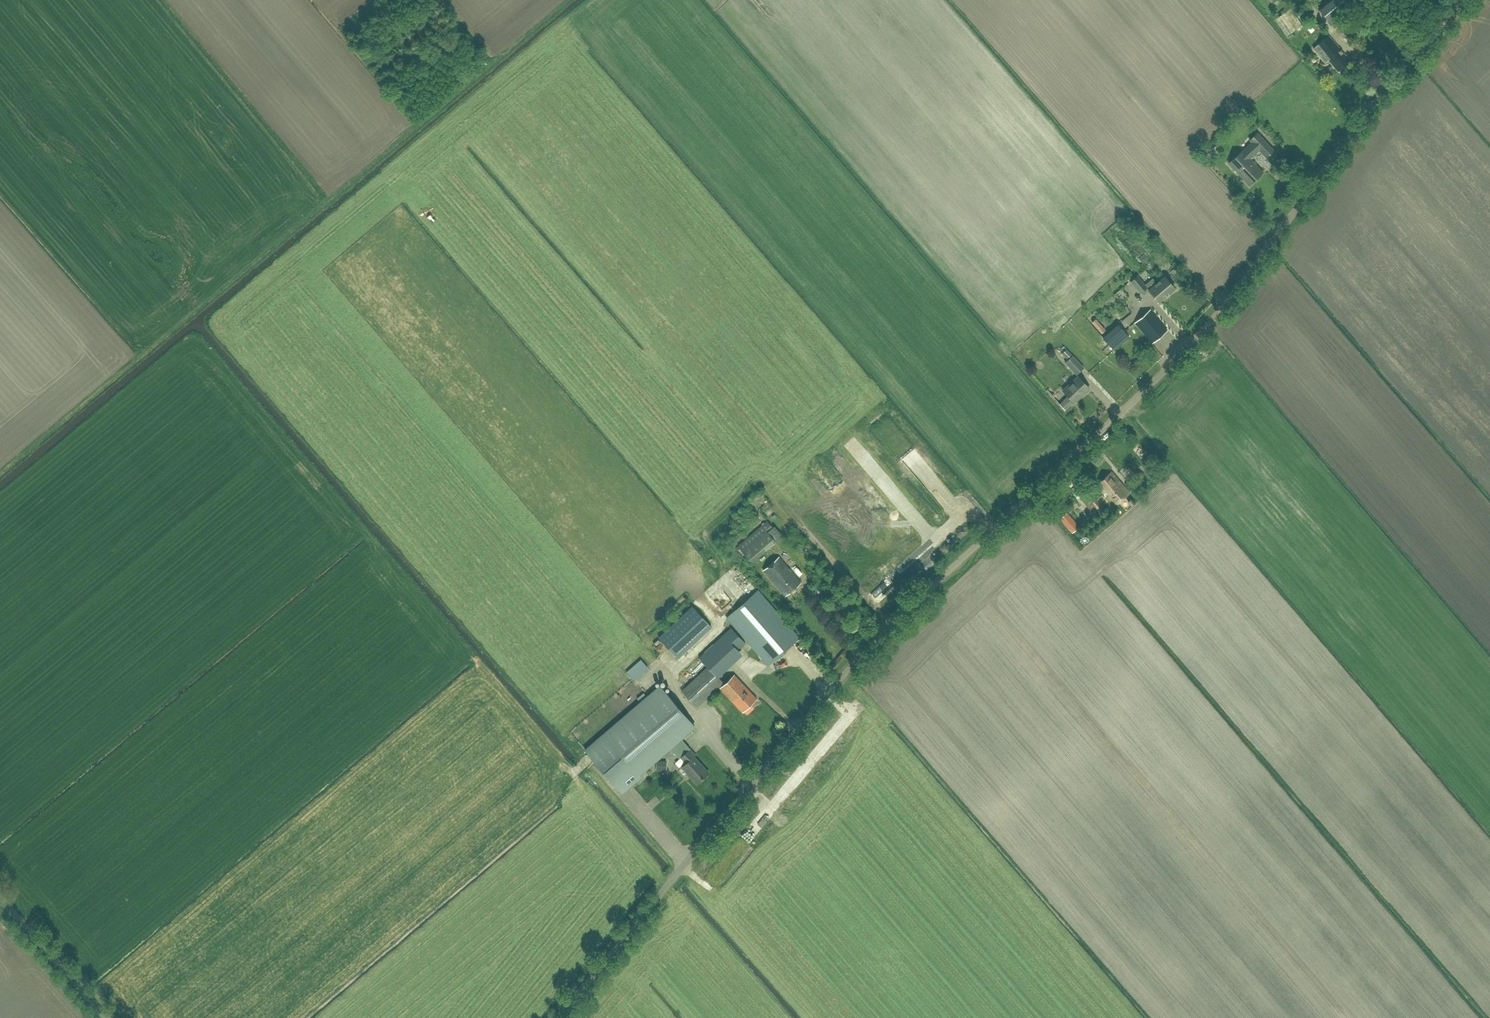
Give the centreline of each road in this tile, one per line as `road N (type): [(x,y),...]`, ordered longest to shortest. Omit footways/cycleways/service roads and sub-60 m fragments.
road 1 (unclassified): [(558,1017),(761,771),(903,617),(1204,336),(1461,0)]
road 2 (unclassified): [(106,1017),(0,898)]

